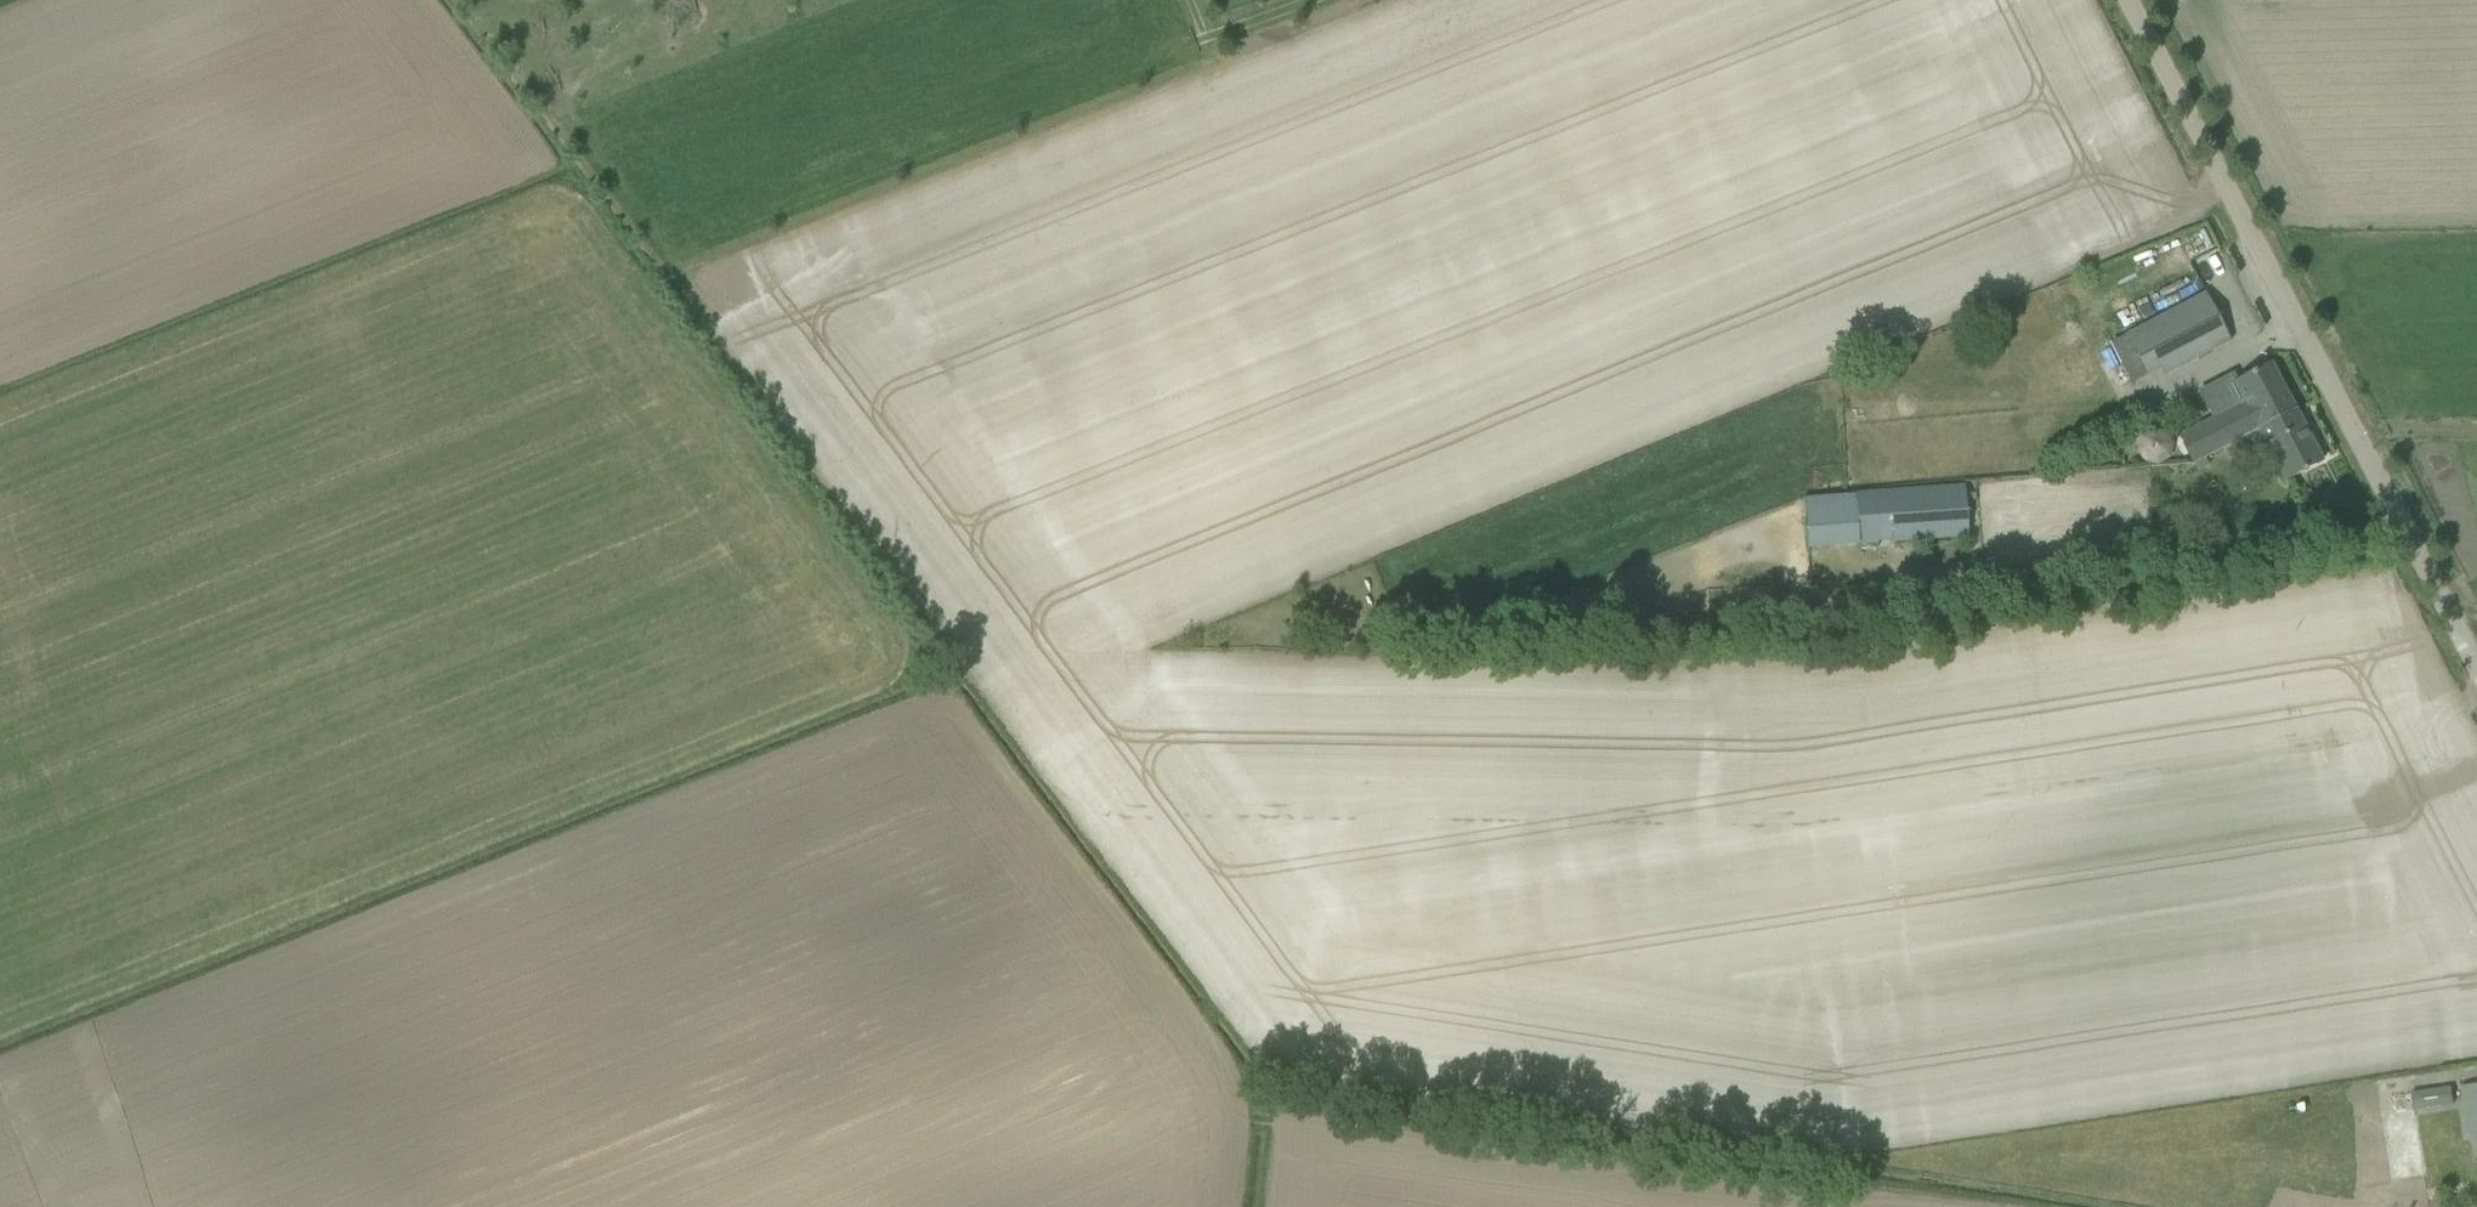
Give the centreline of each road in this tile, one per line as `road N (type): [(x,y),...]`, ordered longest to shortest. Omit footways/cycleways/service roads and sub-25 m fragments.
road 1 (unclassified): [(2476,610),(2159,0)]

